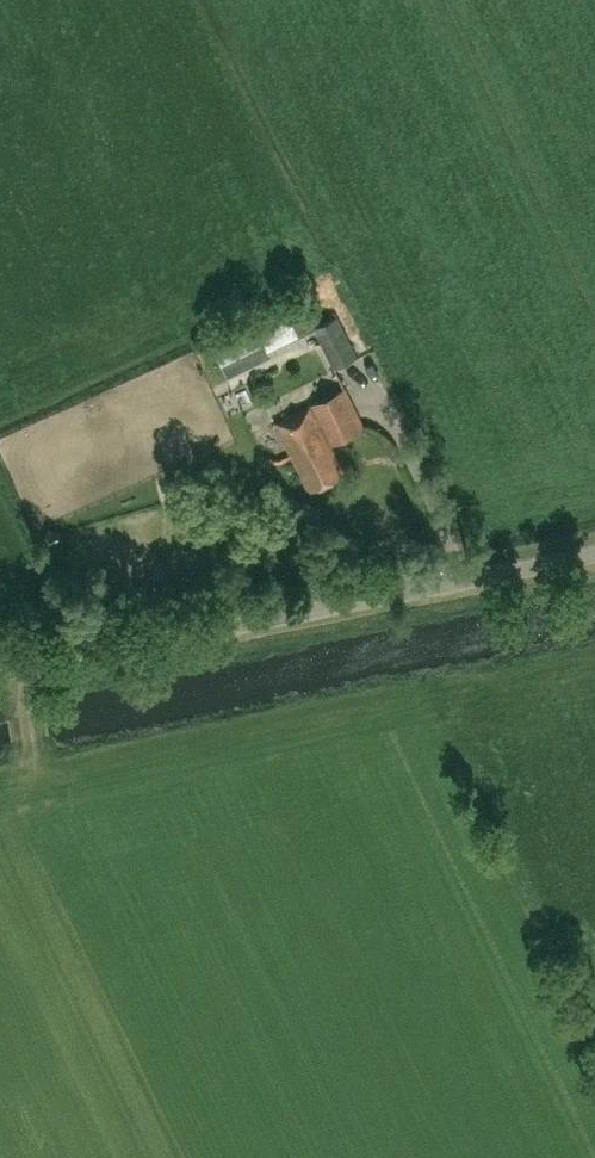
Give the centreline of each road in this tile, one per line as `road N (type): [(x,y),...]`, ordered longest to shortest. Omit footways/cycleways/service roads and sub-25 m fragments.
road 1 (unclassified): [(0,671),(594,550)]

